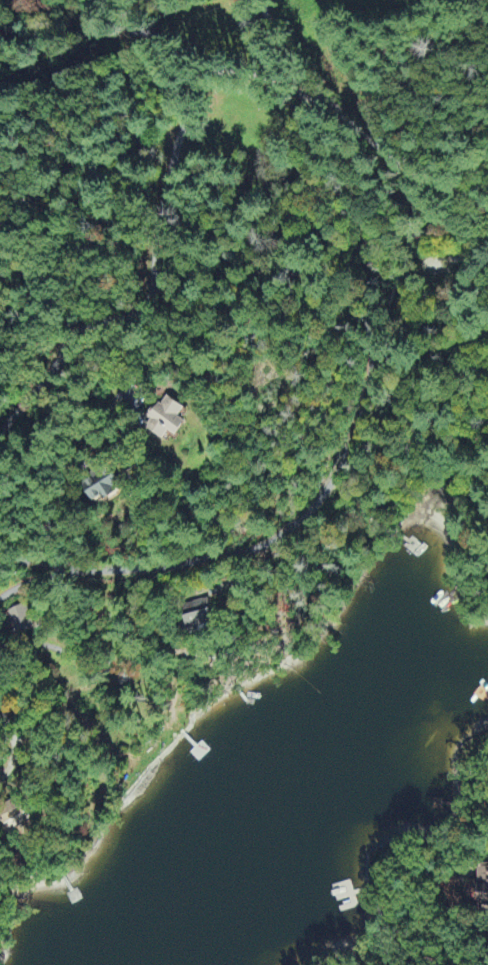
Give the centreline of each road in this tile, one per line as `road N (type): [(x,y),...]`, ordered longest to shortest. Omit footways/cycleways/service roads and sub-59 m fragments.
road 1 (residential): [(487,220),(375,238),(357,249),(347,285),(374,364),(332,483),(290,530),(261,548),(208,561),(56,576),(0,600)]
road 2 (residential): [(487,204),(365,138),(302,77),(271,30),(265,0)]

